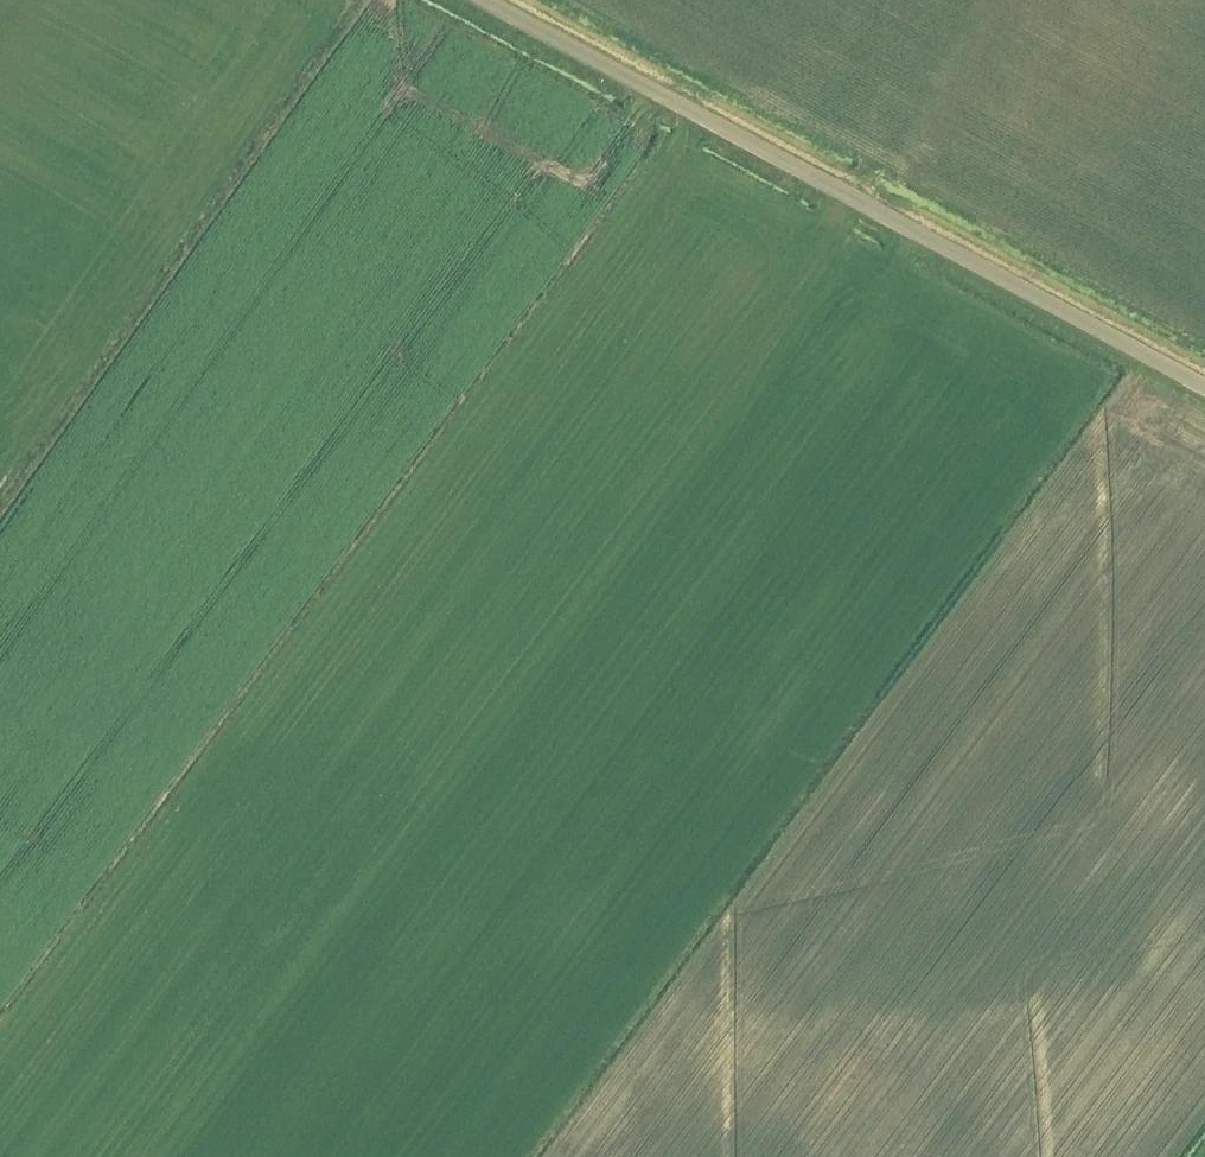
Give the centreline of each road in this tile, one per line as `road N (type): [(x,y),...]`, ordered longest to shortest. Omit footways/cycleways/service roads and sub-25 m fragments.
road 1 (unclassified): [(1204,389),(481,0)]

